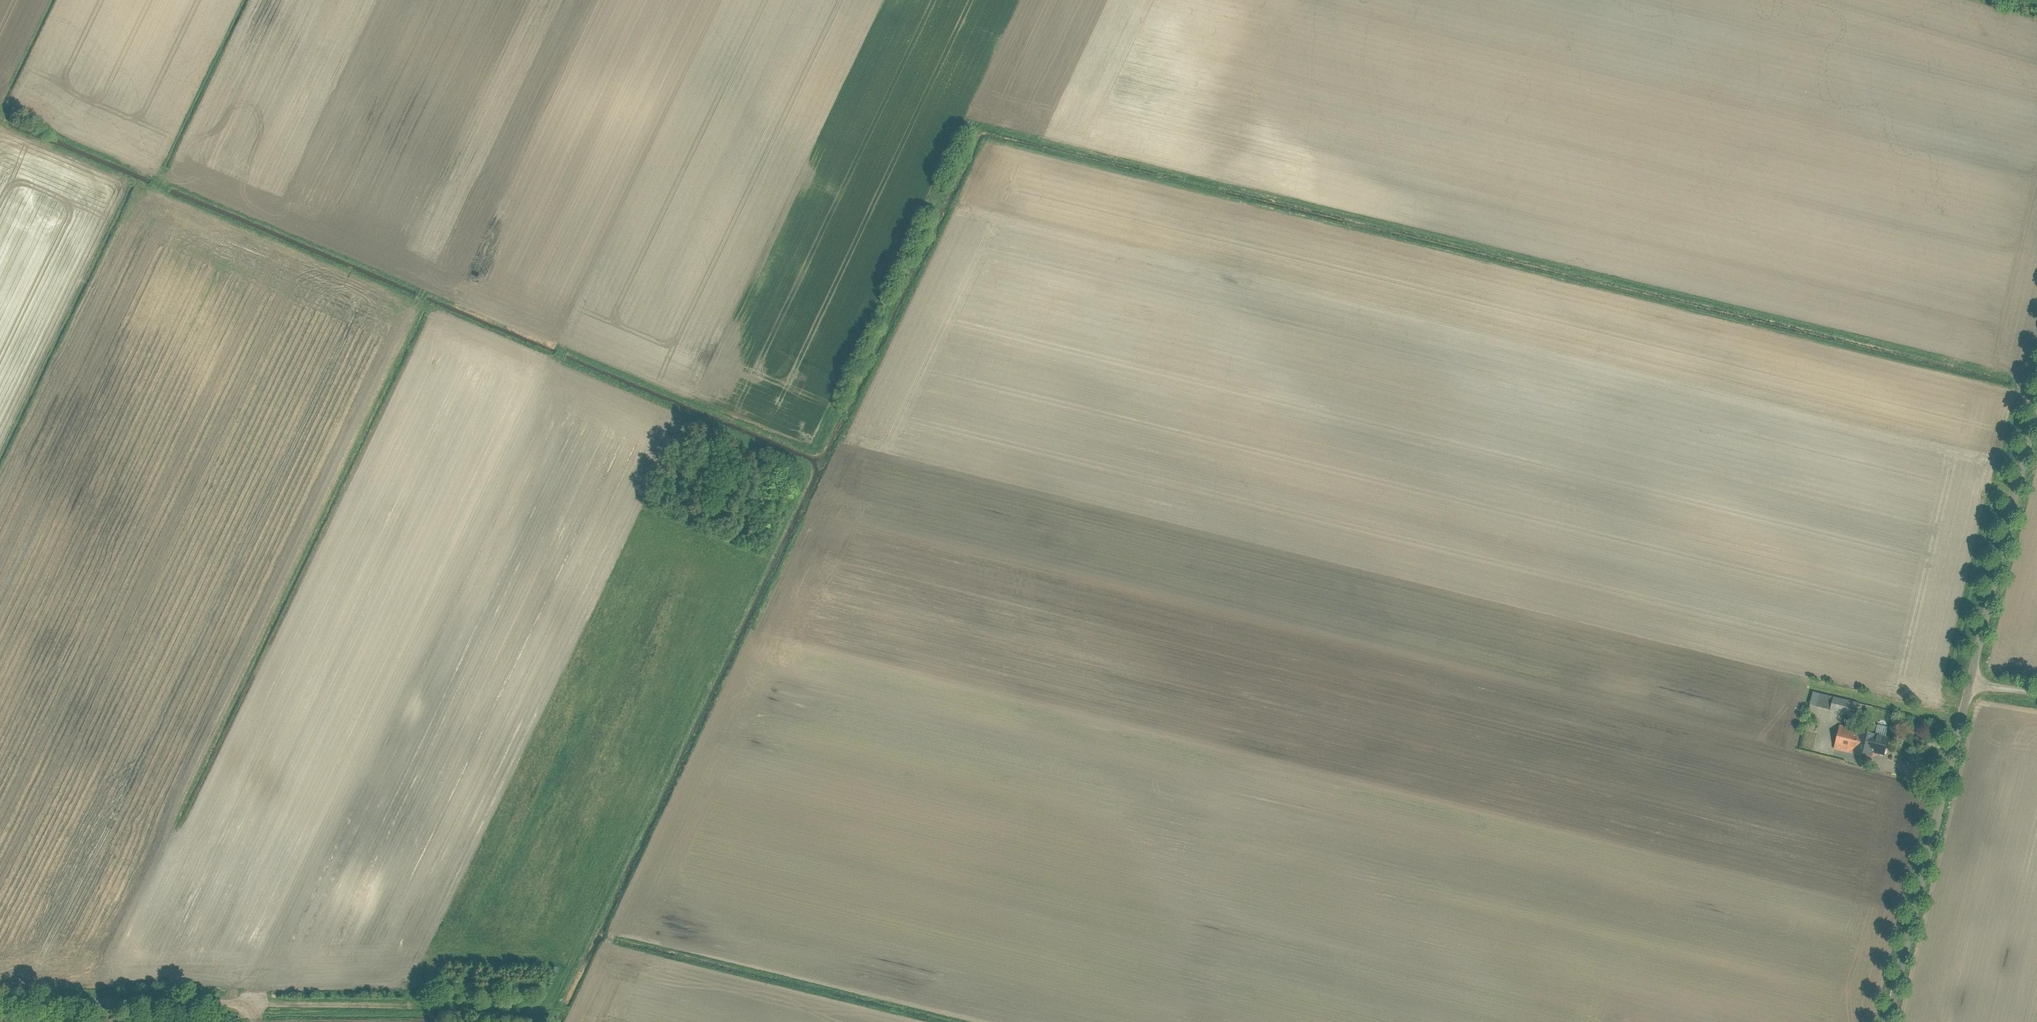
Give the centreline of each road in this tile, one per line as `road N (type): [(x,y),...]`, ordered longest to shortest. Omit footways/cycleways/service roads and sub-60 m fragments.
road 1 (unclassified): [(1967,677),(1881,1021)]
road 2 (unclassified): [(2036,392),(1967,677)]
road 3 (unclassified): [(0,1003),(254,1004)]

